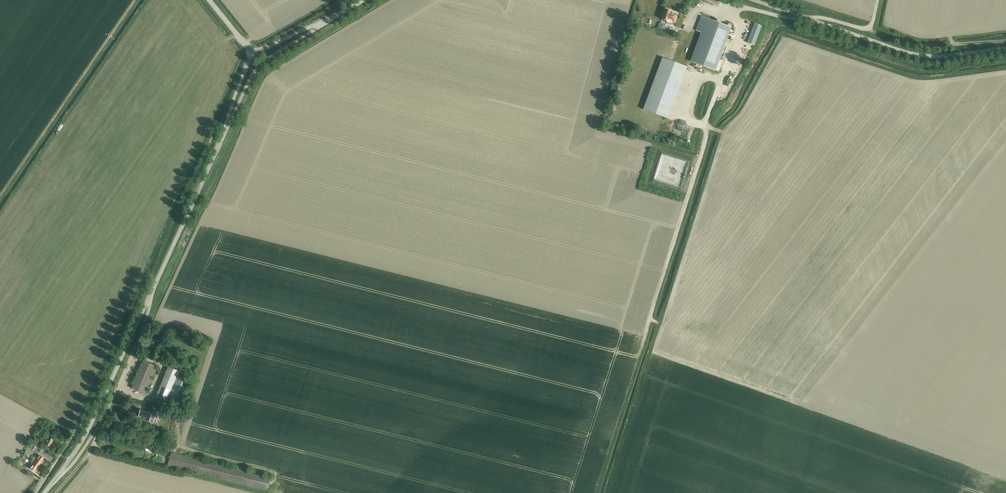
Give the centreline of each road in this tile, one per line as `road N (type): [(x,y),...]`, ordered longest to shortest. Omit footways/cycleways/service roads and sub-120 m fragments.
road 1 (unclassified): [(58,474),(110,405),(150,295)]
road 2 (unclassified): [(808,19),(913,54),(1005,49)]
road 3 (unclassified): [(58,474),(99,408),(150,295)]
road 4 (unclassified): [(150,295),(227,128)]
road 5 (unclassified): [(227,128),(257,67),(322,25)]

